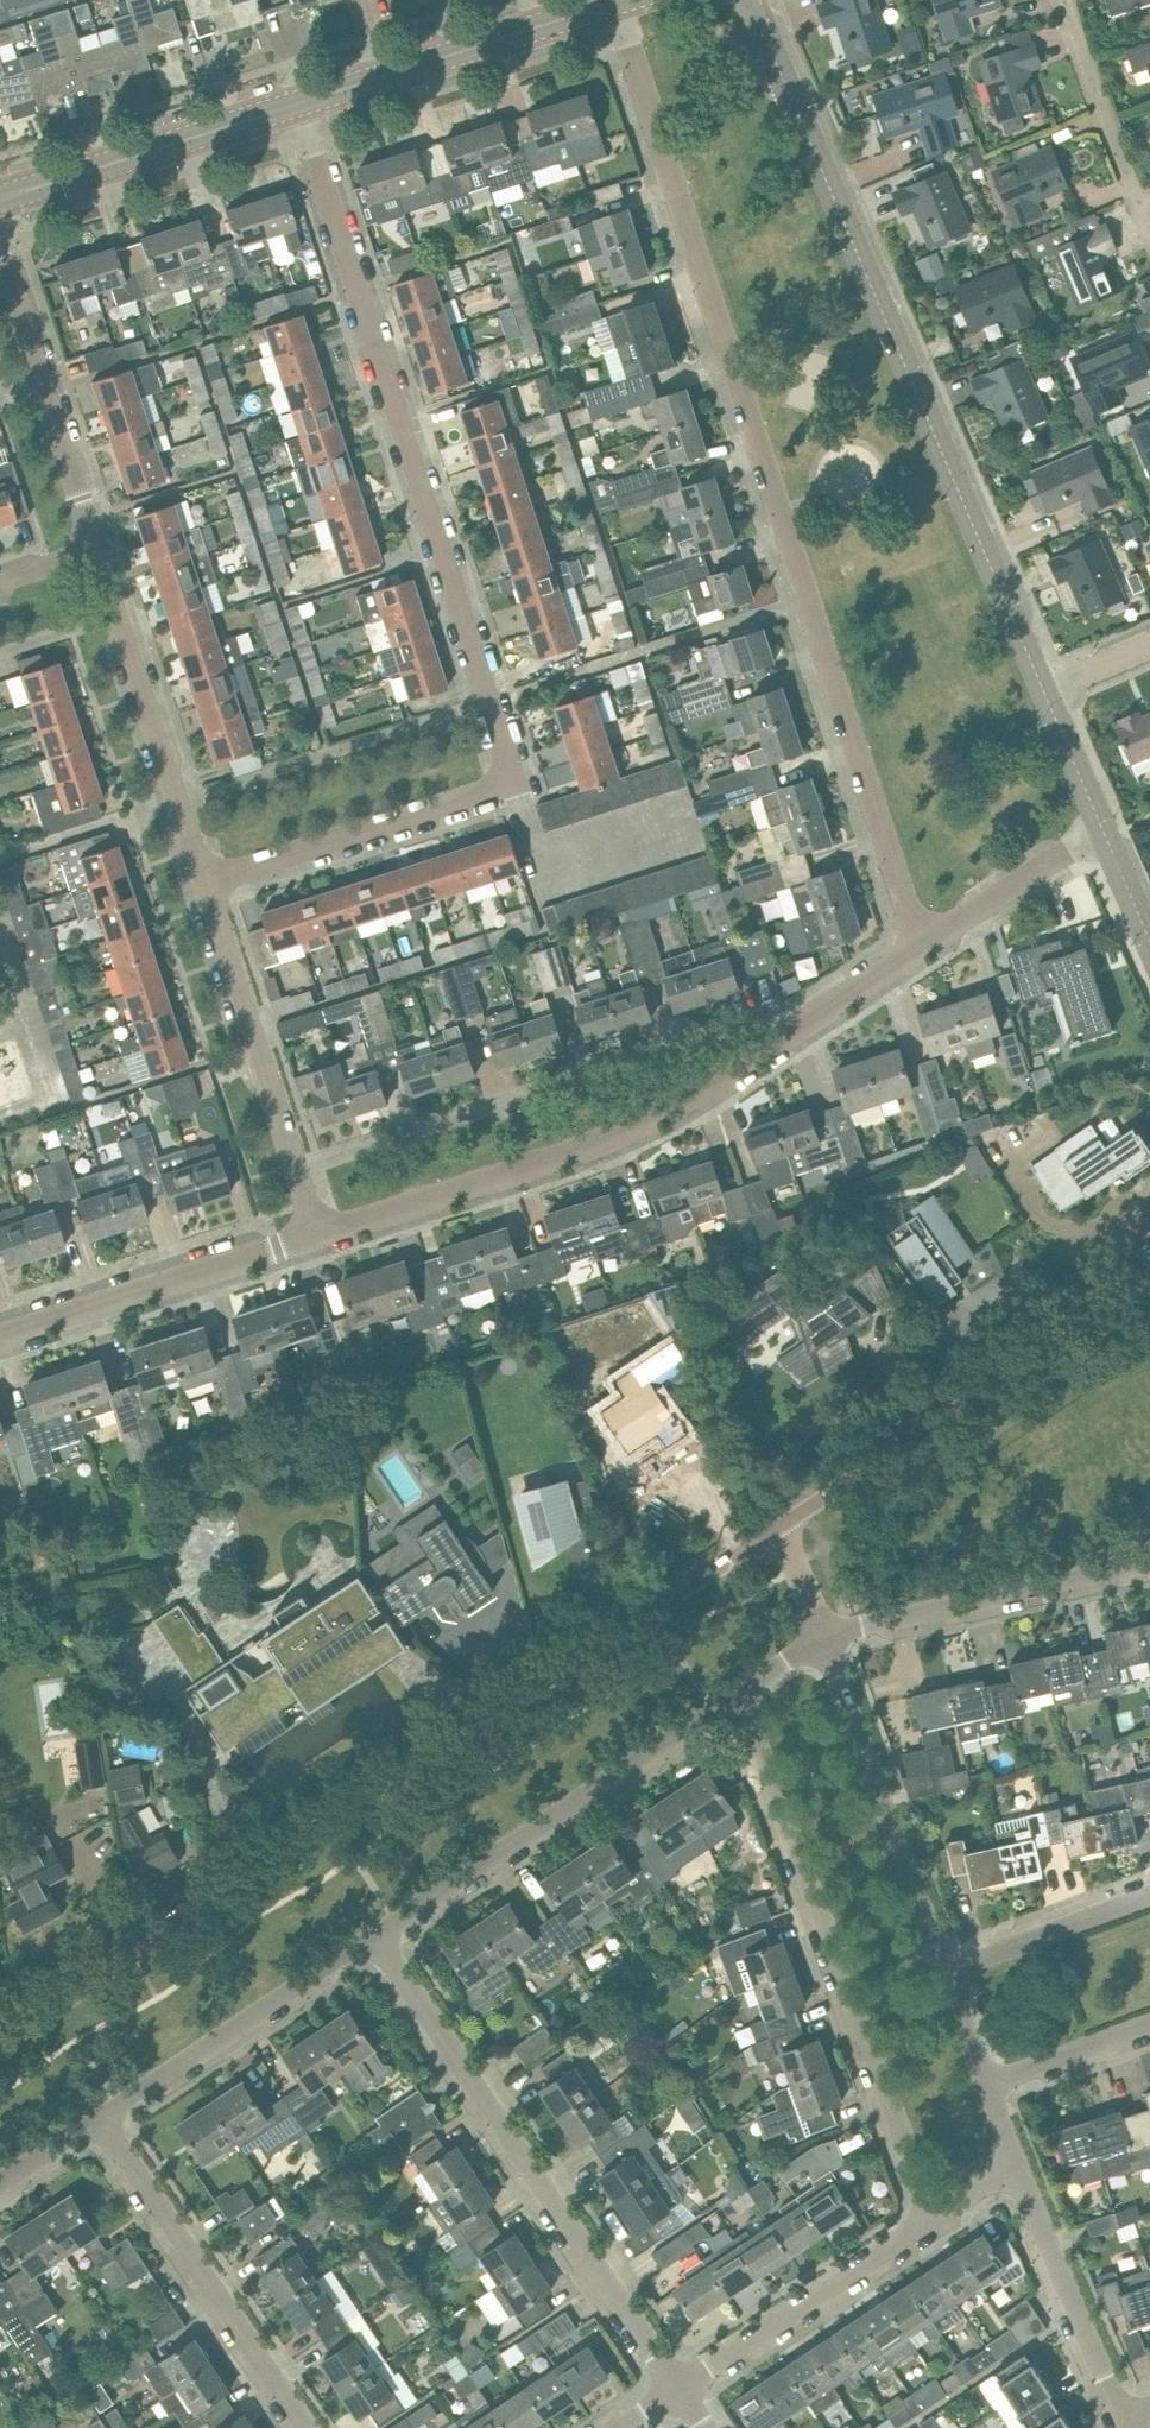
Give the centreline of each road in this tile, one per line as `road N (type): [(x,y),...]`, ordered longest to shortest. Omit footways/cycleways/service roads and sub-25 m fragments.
road 1 (residential): [(204,883),(491,793),(509,756),(301,103)]
road 2 (residential): [(919,947),(614,3)]
road 3 (residential): [(785,1526),(0,2045)]
road 4 (tertiary): [(1045,689),(752,0)]
road 5 (residential): [(316,1232),(643,1122),(919,947)]
road 6 (residential): [(935,2219),(742,1685)]
road 7 (residential): [(681,2386),(378,1932)]
road 8 (residential): [(378,1932),(742,1685)]
road 9 (residential): [(1149,1280),(785,1526)]
road 10 (residential): [(313,2427),(111,2109)]
road 11 (unclassified): [(316,1232),(204,883)]
road 12 (residential): [(947,1973),(821,1637)]
road 13 (unclassified): [(204,883),(97,549)]
road 14 (residential): [(821,1637),(1149,1563)]
road 15 (residential): [(0,1335),(316,1232)]
road 16 (tertiary): [(301,103),(614,3)]
road 17 (residential): [(111,2109),(378,1932)]
road 18 (unclassified): [(97,549),(0,244)]
road 19 (tertiary): [(0,198),(301,103)]
road 20 (residential): [(681,2386),(935,2219)]
road 21 (residential): [(1128,2421),(1014,2162)]
road 22 (residential): [(919,947),(1102,826)]
road 23 (residential): [(947,1973),(1149,1897)]
road 24 (residential): [(1139,202),(1063,0)]
road 25 (residential): [(988,2084),(1149,2023)]
road 26 (tertiary): [(1102,826),(1045,689)]
road 27 (residential): [(0,2182),(111,2109)]
road 28 (tertiary): [(1149,938),(1102,826)]

